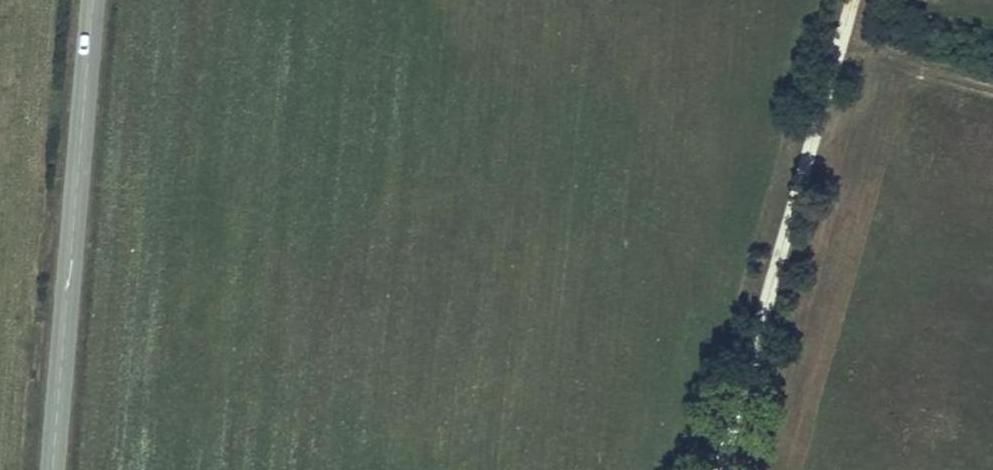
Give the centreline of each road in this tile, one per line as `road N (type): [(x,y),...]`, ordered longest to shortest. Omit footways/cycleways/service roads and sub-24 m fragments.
road 1 (tertiary): [(93,0),(52,469)]

